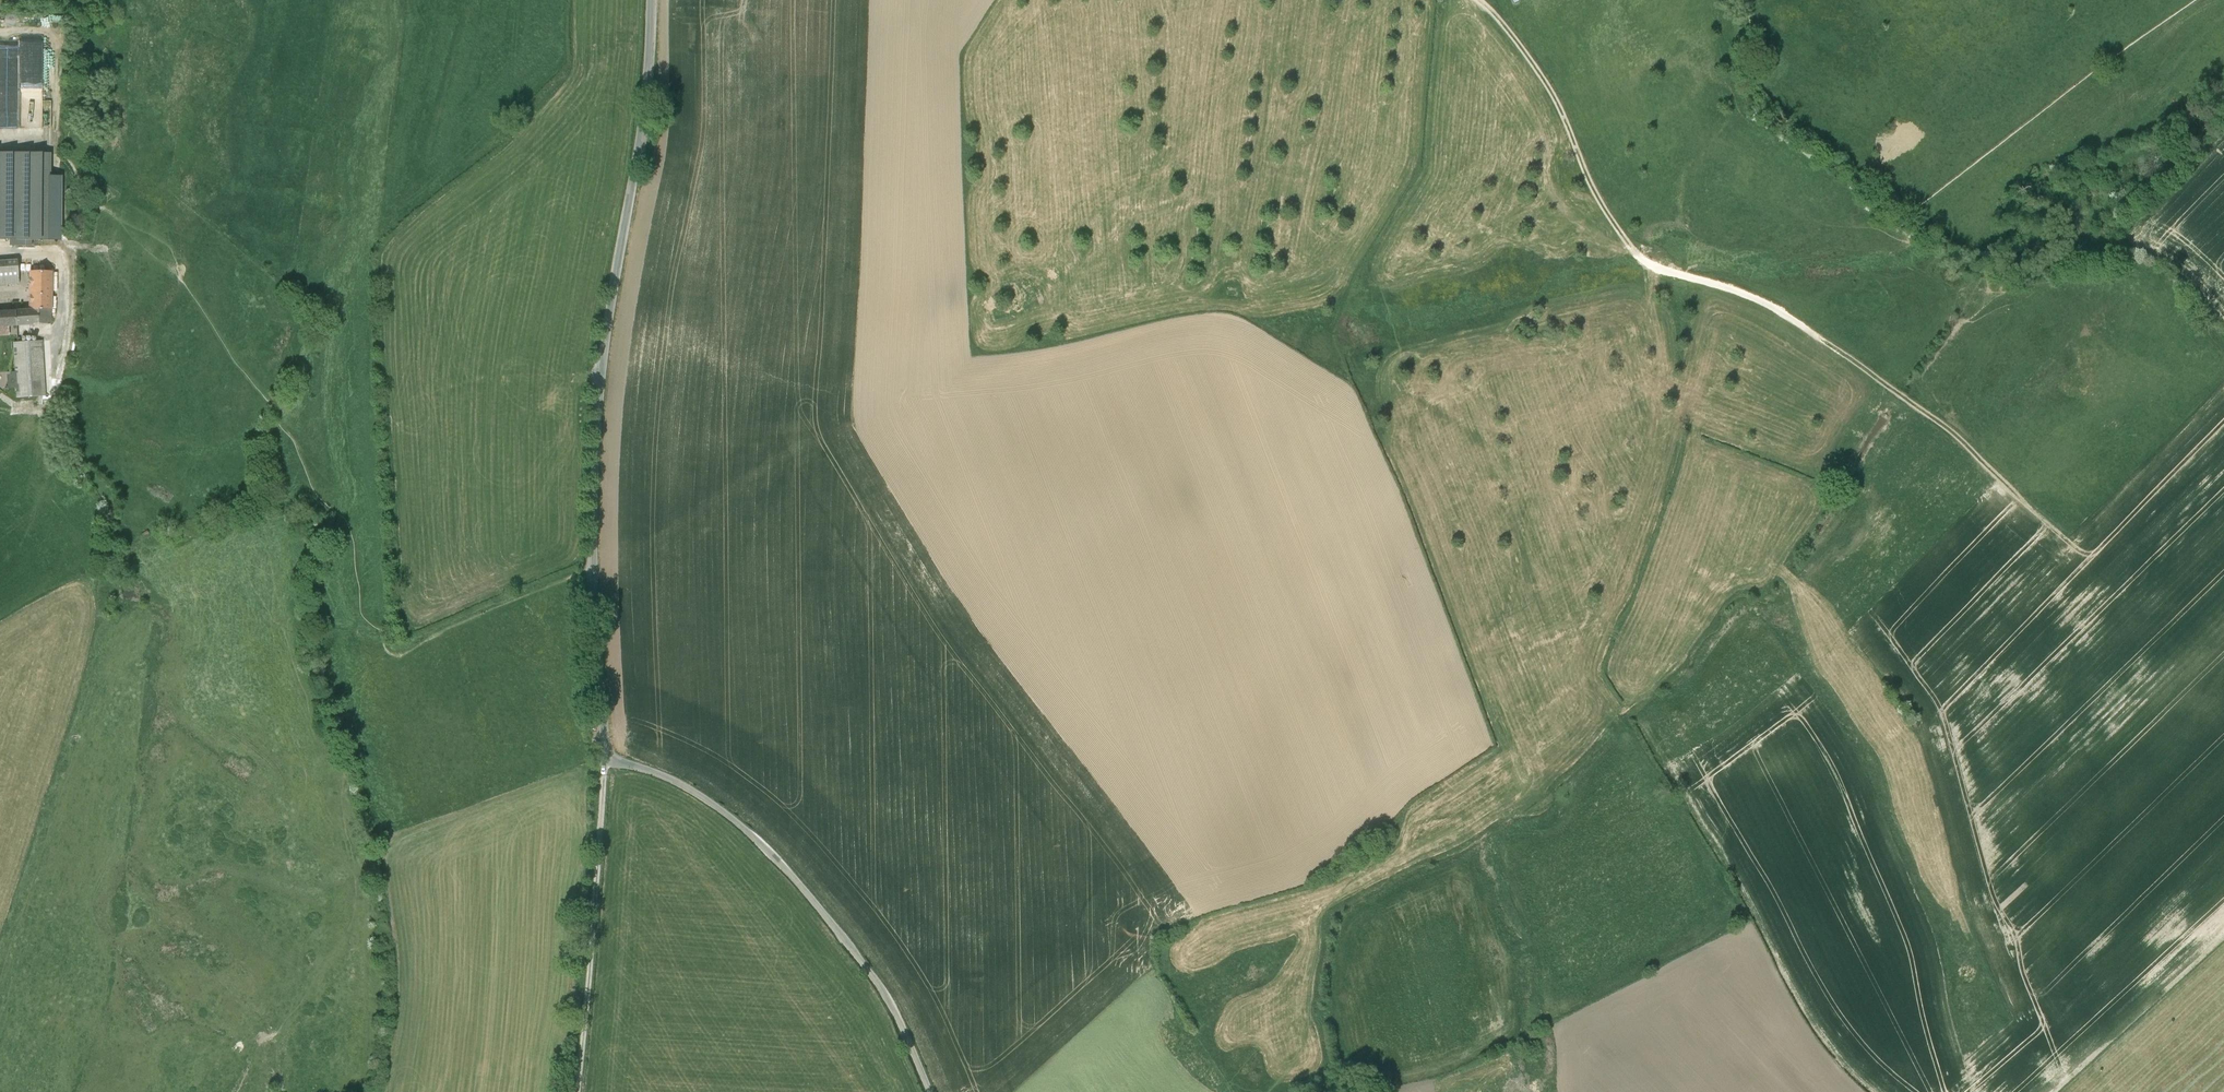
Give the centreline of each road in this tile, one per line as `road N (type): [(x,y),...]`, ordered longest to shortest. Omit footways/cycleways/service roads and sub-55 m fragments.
road 1 (unclassified): [(930,1091),(877,981),(755,838),(676,781),(605,759),(593,558),(596,451),(605,339),(641,129),(650,0)]
road 2 (track): [(2064,541),(1956,434),(1808,326),(1753,296),(1644,264),(1591,186),(1554,96),(1478,0)]

